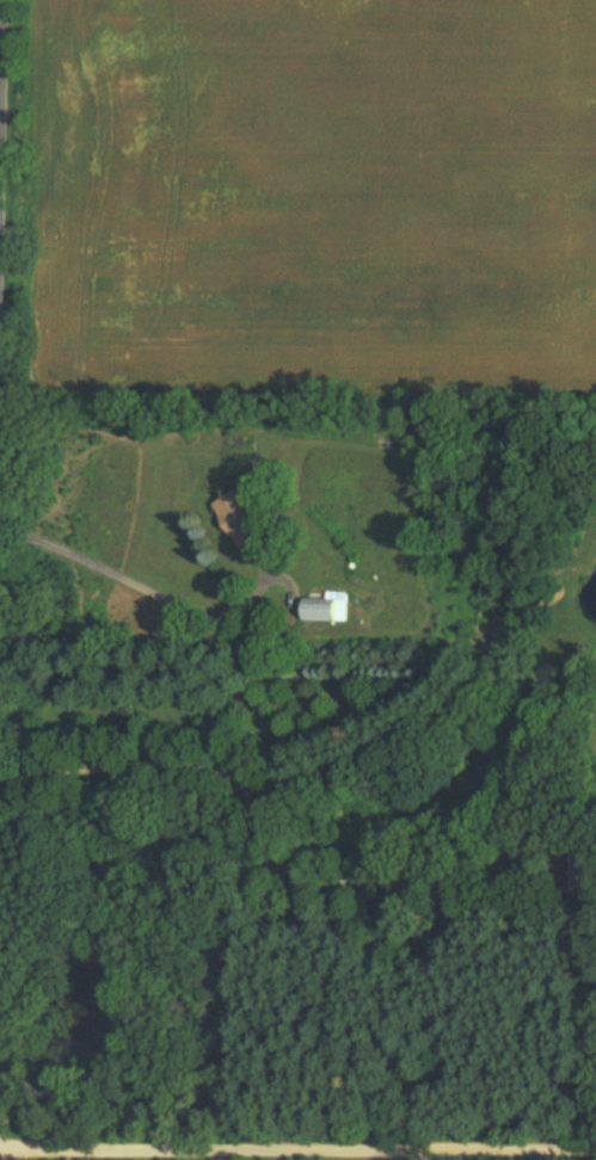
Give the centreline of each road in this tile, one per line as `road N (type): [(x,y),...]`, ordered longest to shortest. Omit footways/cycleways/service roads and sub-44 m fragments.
road 1 (residential): [(0,1156),(595,1155)]
road 2 (tertiary): [(0,200),(3,0)]

